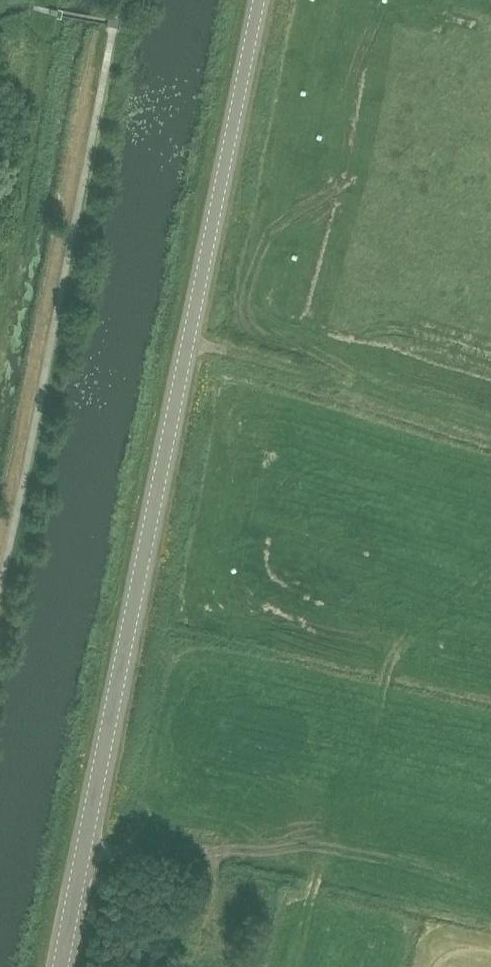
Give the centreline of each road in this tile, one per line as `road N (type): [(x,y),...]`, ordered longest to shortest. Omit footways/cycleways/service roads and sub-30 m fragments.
road 1 (tertiary): [(61,966),(258,0)]
road 2 (track): [(0,306),(53,30)]

